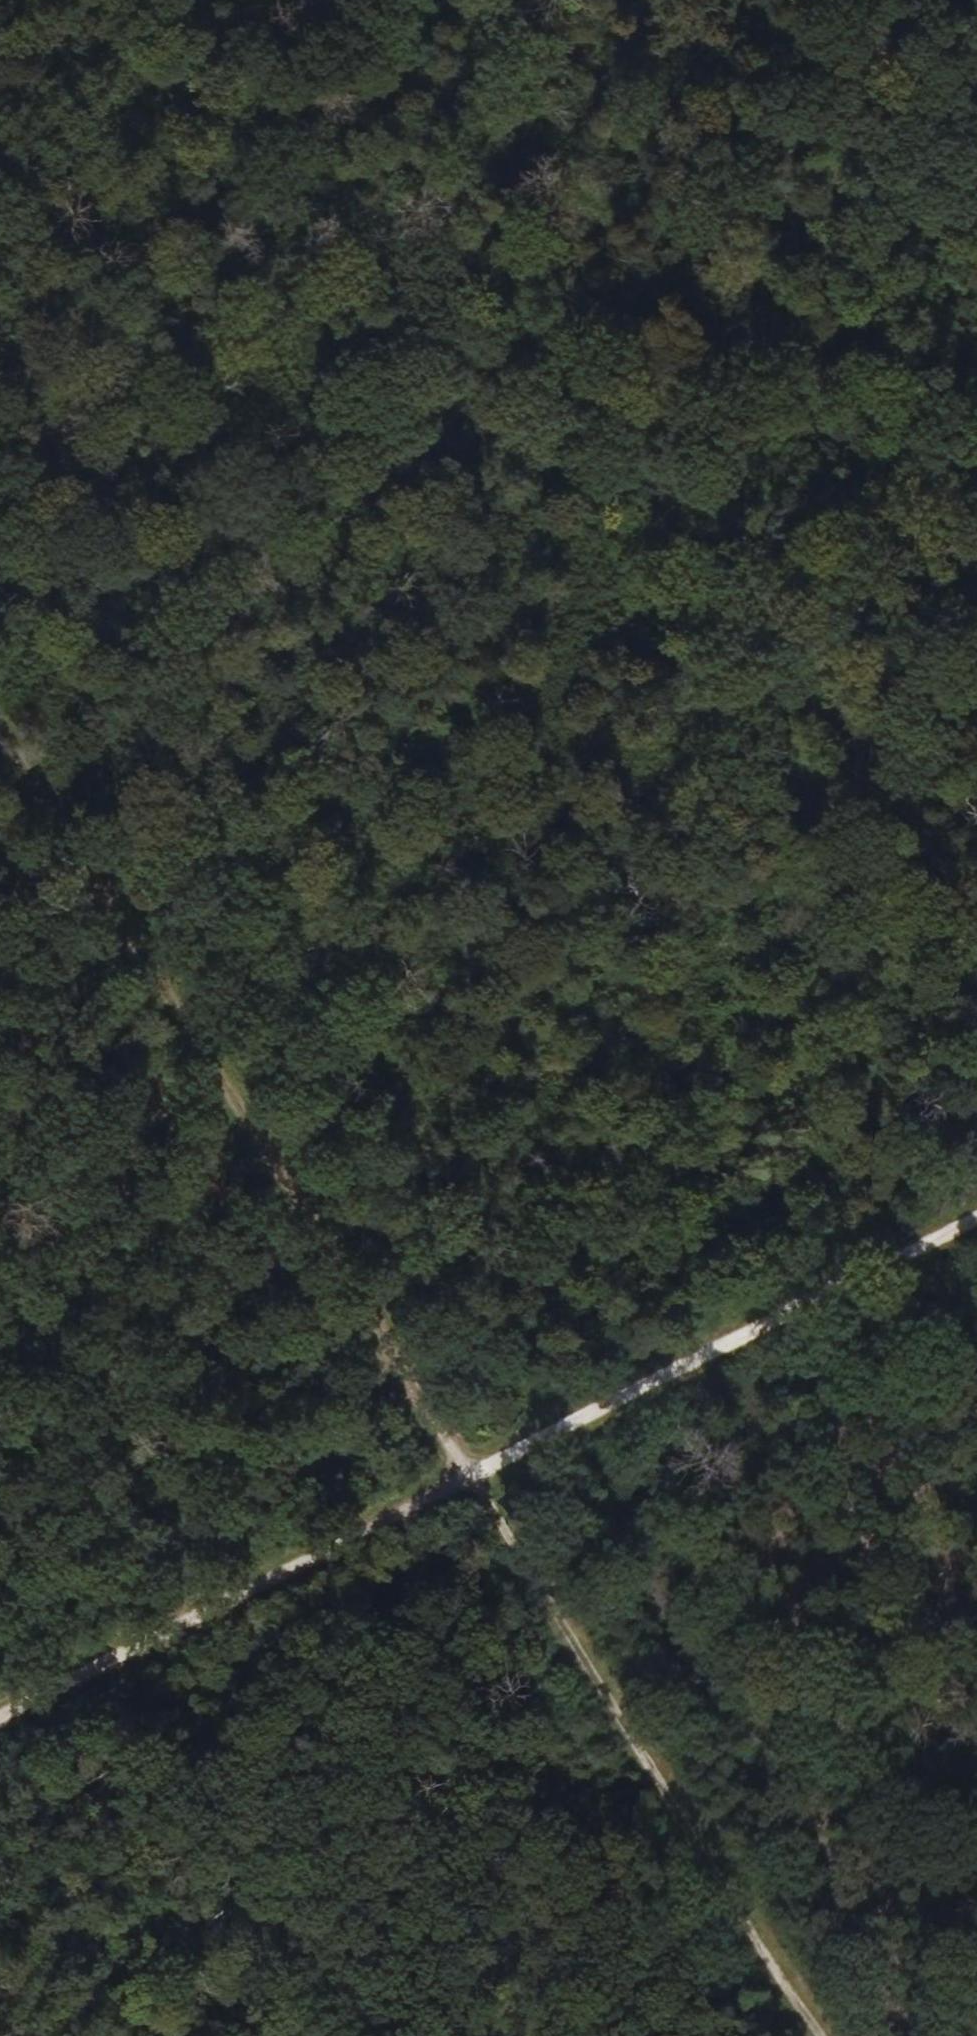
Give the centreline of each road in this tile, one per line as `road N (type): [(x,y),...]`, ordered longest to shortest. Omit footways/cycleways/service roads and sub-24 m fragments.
road 1 (track): [(976,1213),(556,1423),(470,1476),(0,1716)]
road 2 (track): [(817,2035),(470,1476)]

